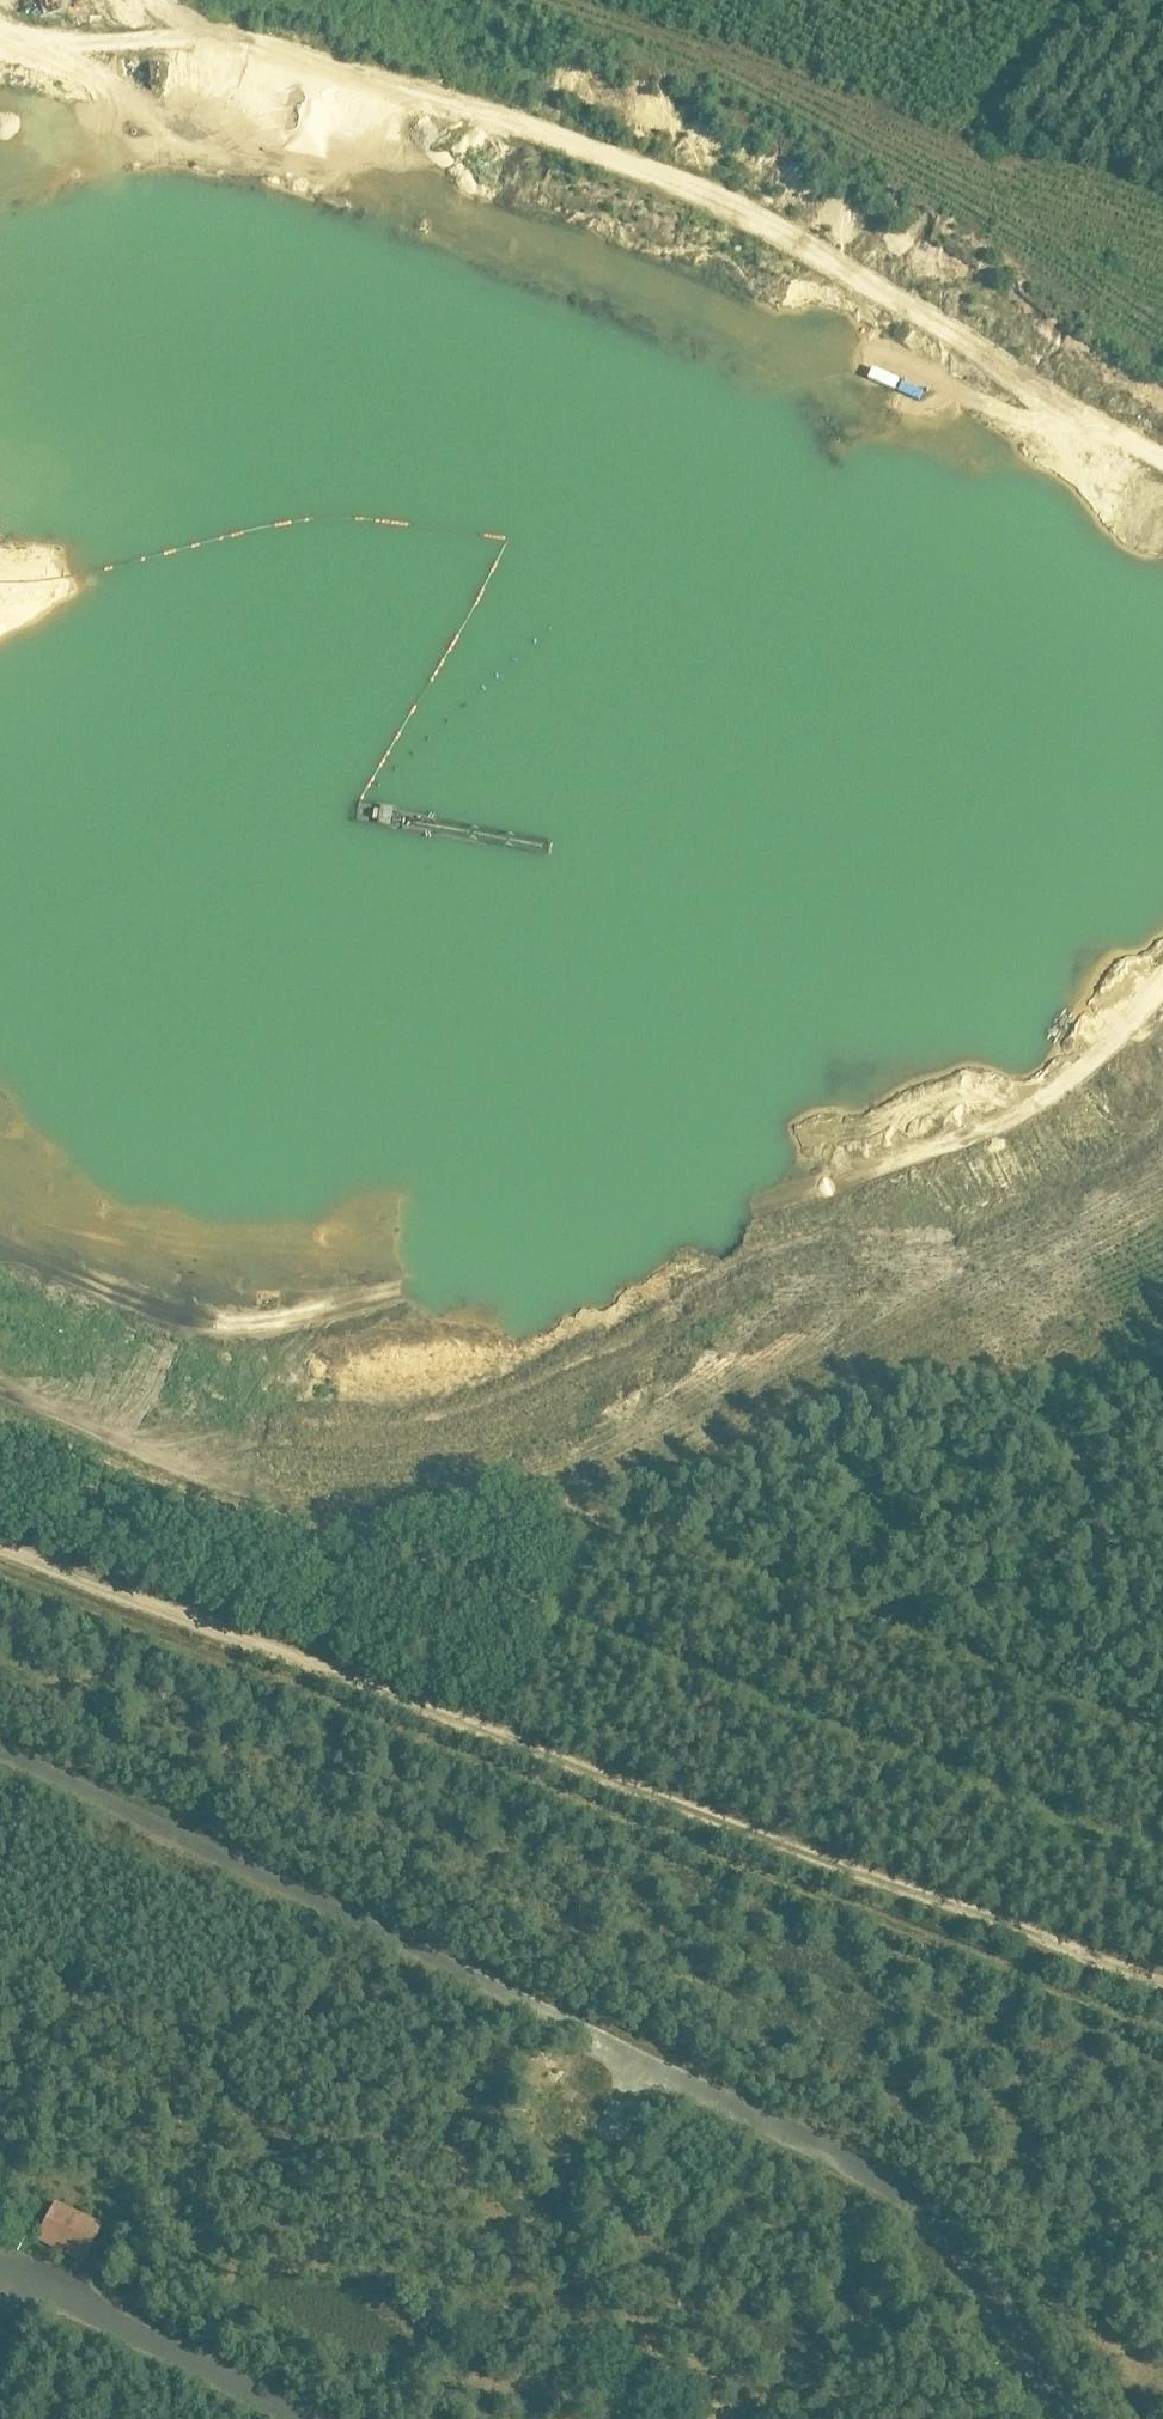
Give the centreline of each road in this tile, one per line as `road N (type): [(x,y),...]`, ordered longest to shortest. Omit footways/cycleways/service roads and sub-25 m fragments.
road 1 (track): [(1162,1982),(0,1540)]

